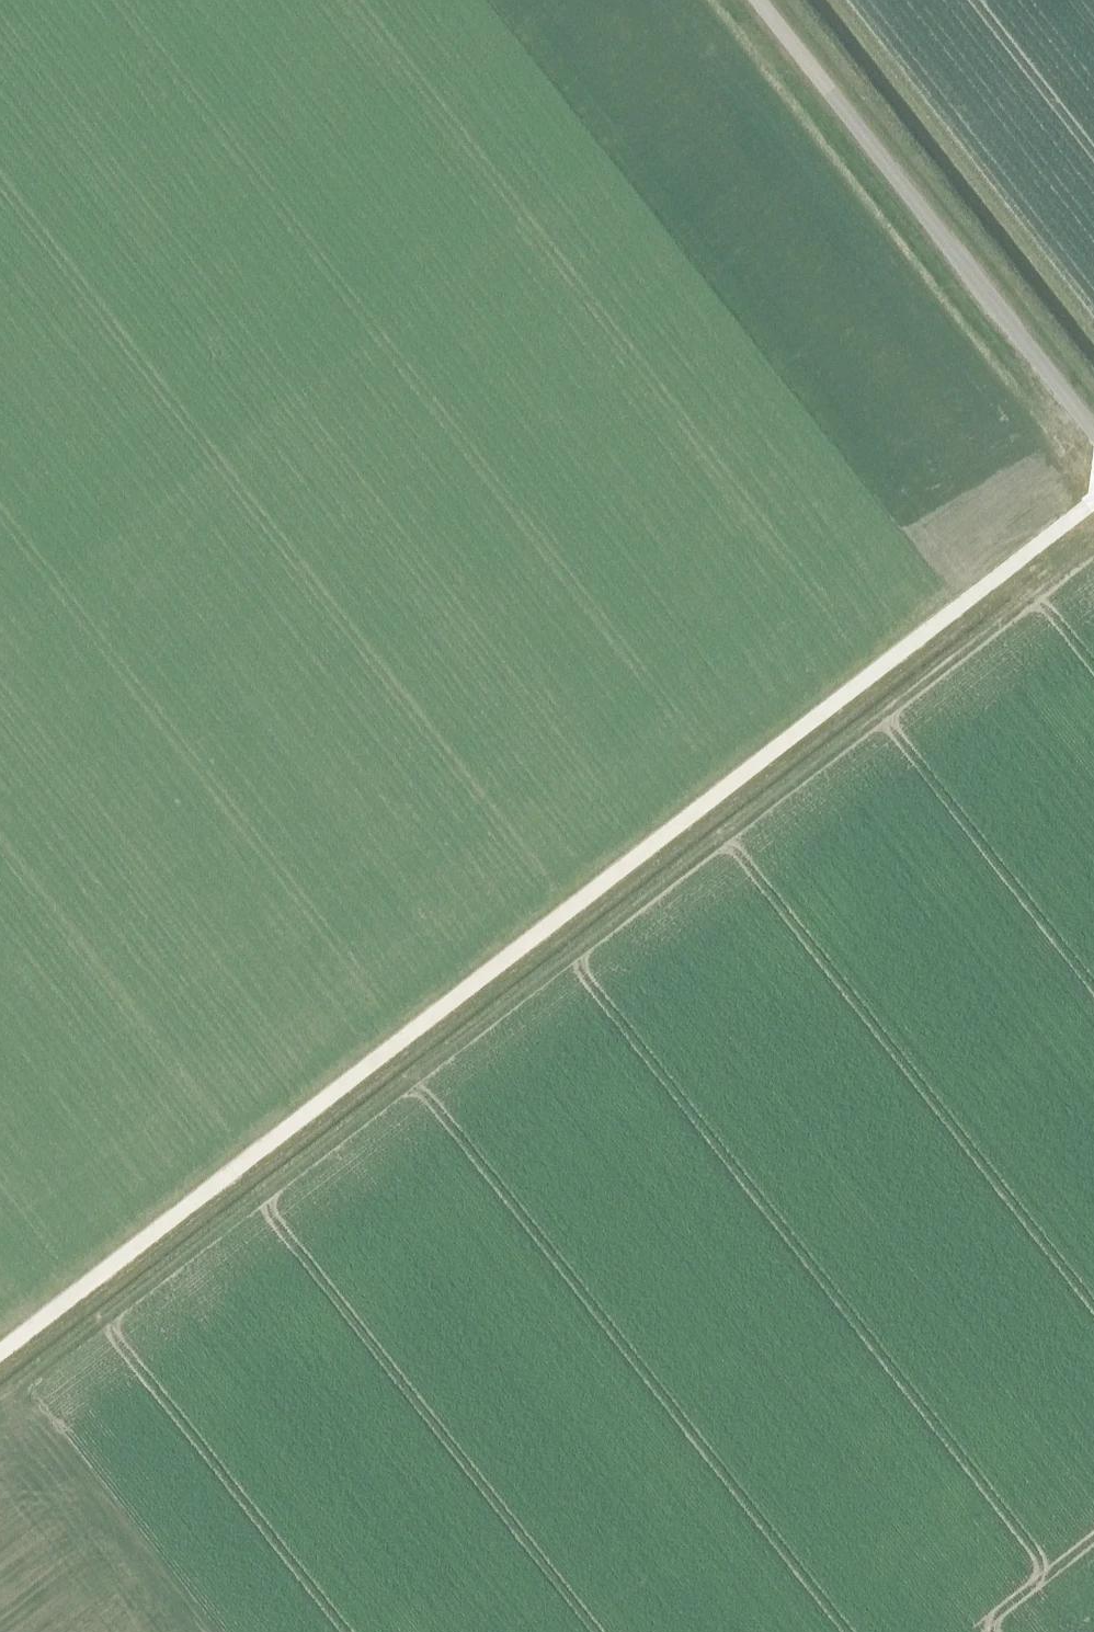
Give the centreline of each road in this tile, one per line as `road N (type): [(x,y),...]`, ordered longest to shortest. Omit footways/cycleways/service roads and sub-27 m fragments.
road 1 (unclassified): [(1093,436),(755,0)]

